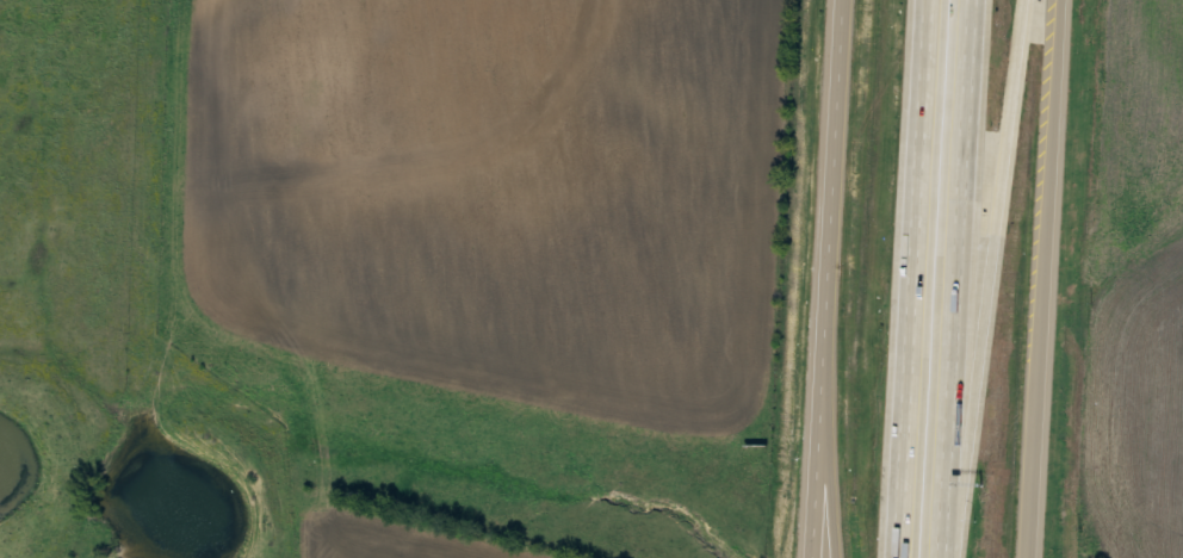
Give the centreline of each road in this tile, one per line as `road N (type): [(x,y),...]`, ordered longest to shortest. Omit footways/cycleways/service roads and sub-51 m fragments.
road 1 (motorway): [(954,557),(1027,0)]
road 2 (tertiary): [(1029,557),(1062,0)]
road 3 (motorway): [(939,557),(971,0)]
road 4 (tertiary): [(845,0),(815,557)]
road 5 (motorway): [(932,0),(903,557)]
road 6 (motorway): [(835,193),(838,557)]

